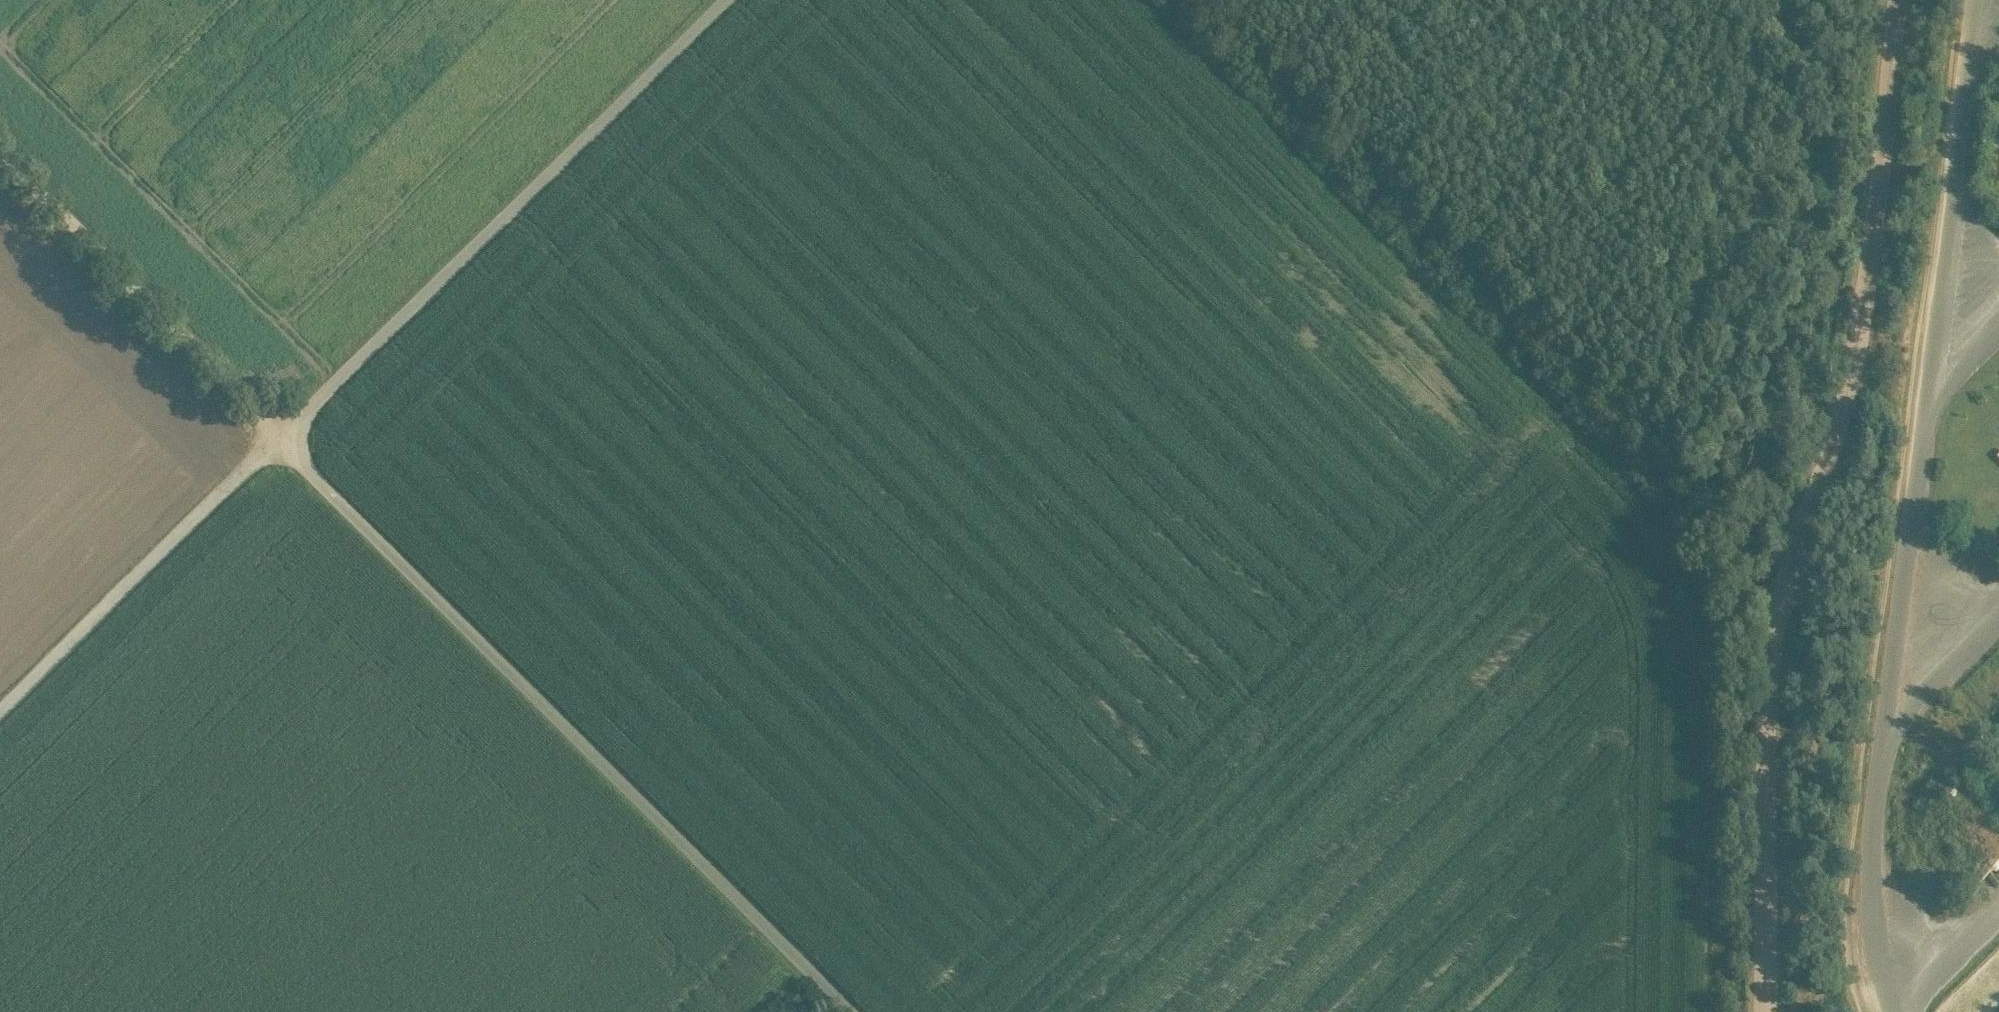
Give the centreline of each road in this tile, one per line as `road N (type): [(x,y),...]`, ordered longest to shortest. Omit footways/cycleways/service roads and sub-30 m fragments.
road 1 (unclassified): [(726,0),(284,443),(836,1011)]
road 2 (track): [(0,163),(284,443),(0,721)]
road 3 (unclassified): [(1882,992),(1872,849),(1897,633)]
road 4 (unclassified): [(1897,633),(1942,300)]
road 5 (unclassified): [(1942,300),(1977,0)]
road 6 (unclassified): [(1882,992),(1966,945),(1998,912)]

